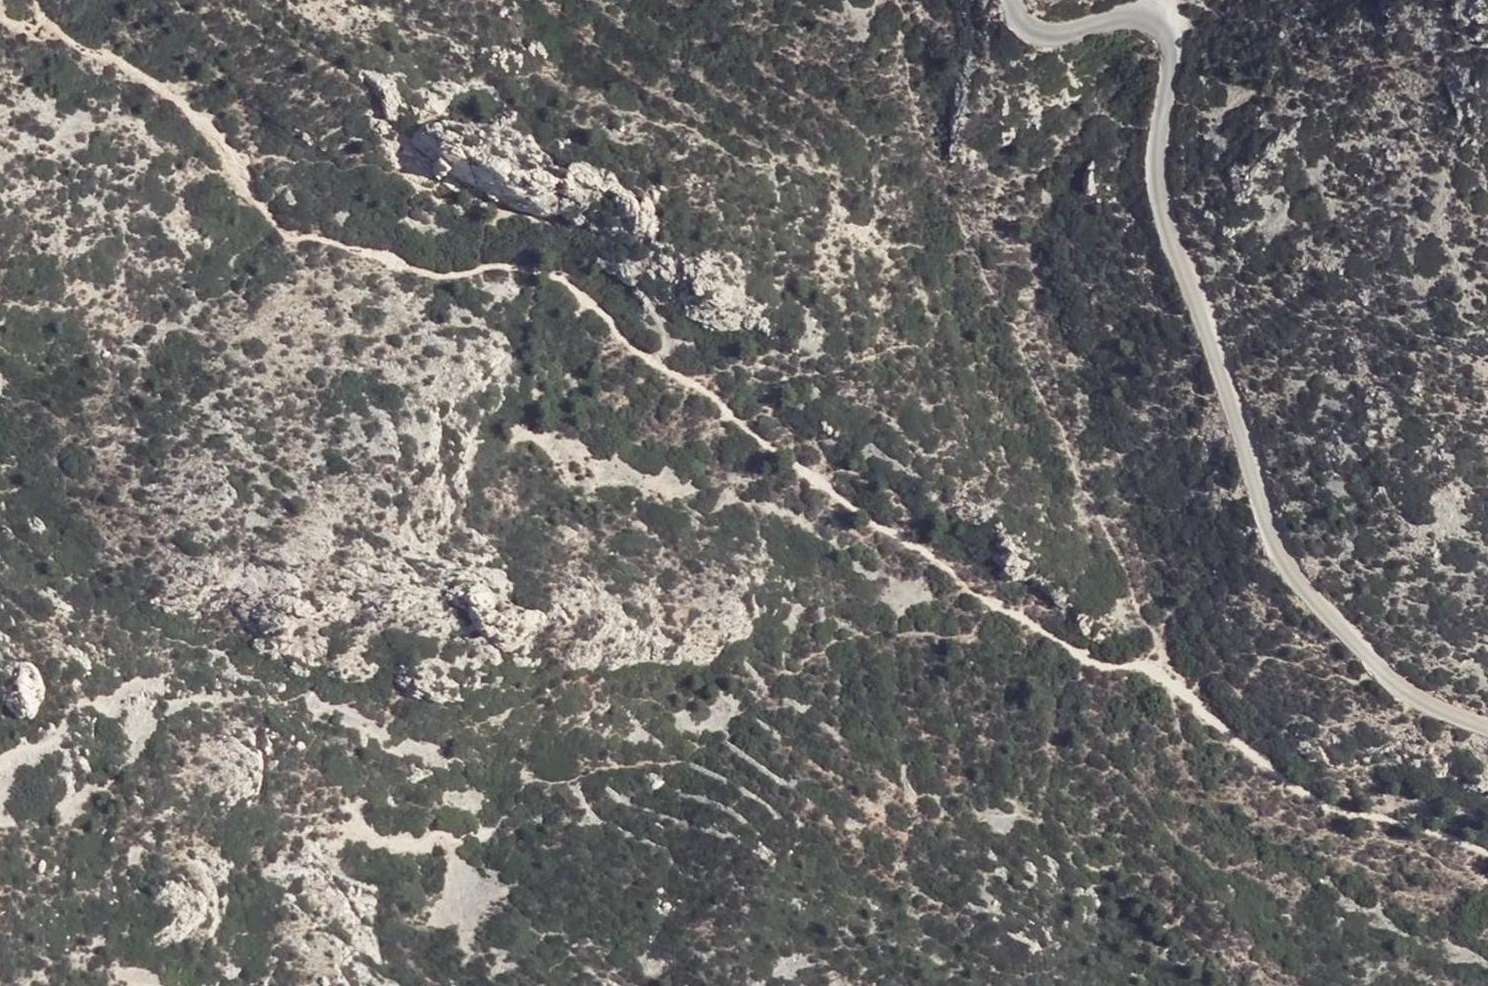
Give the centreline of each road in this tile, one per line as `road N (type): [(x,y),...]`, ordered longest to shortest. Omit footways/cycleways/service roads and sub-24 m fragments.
road 1 (unclassified): [(1487,727),(1431,705),(1383,673),(1289,571),(1272,542),(1162,210),(1158,161),(1173,59),(1167,33),(1136,18),(1040,29),(1023,20),(1014,0)]

